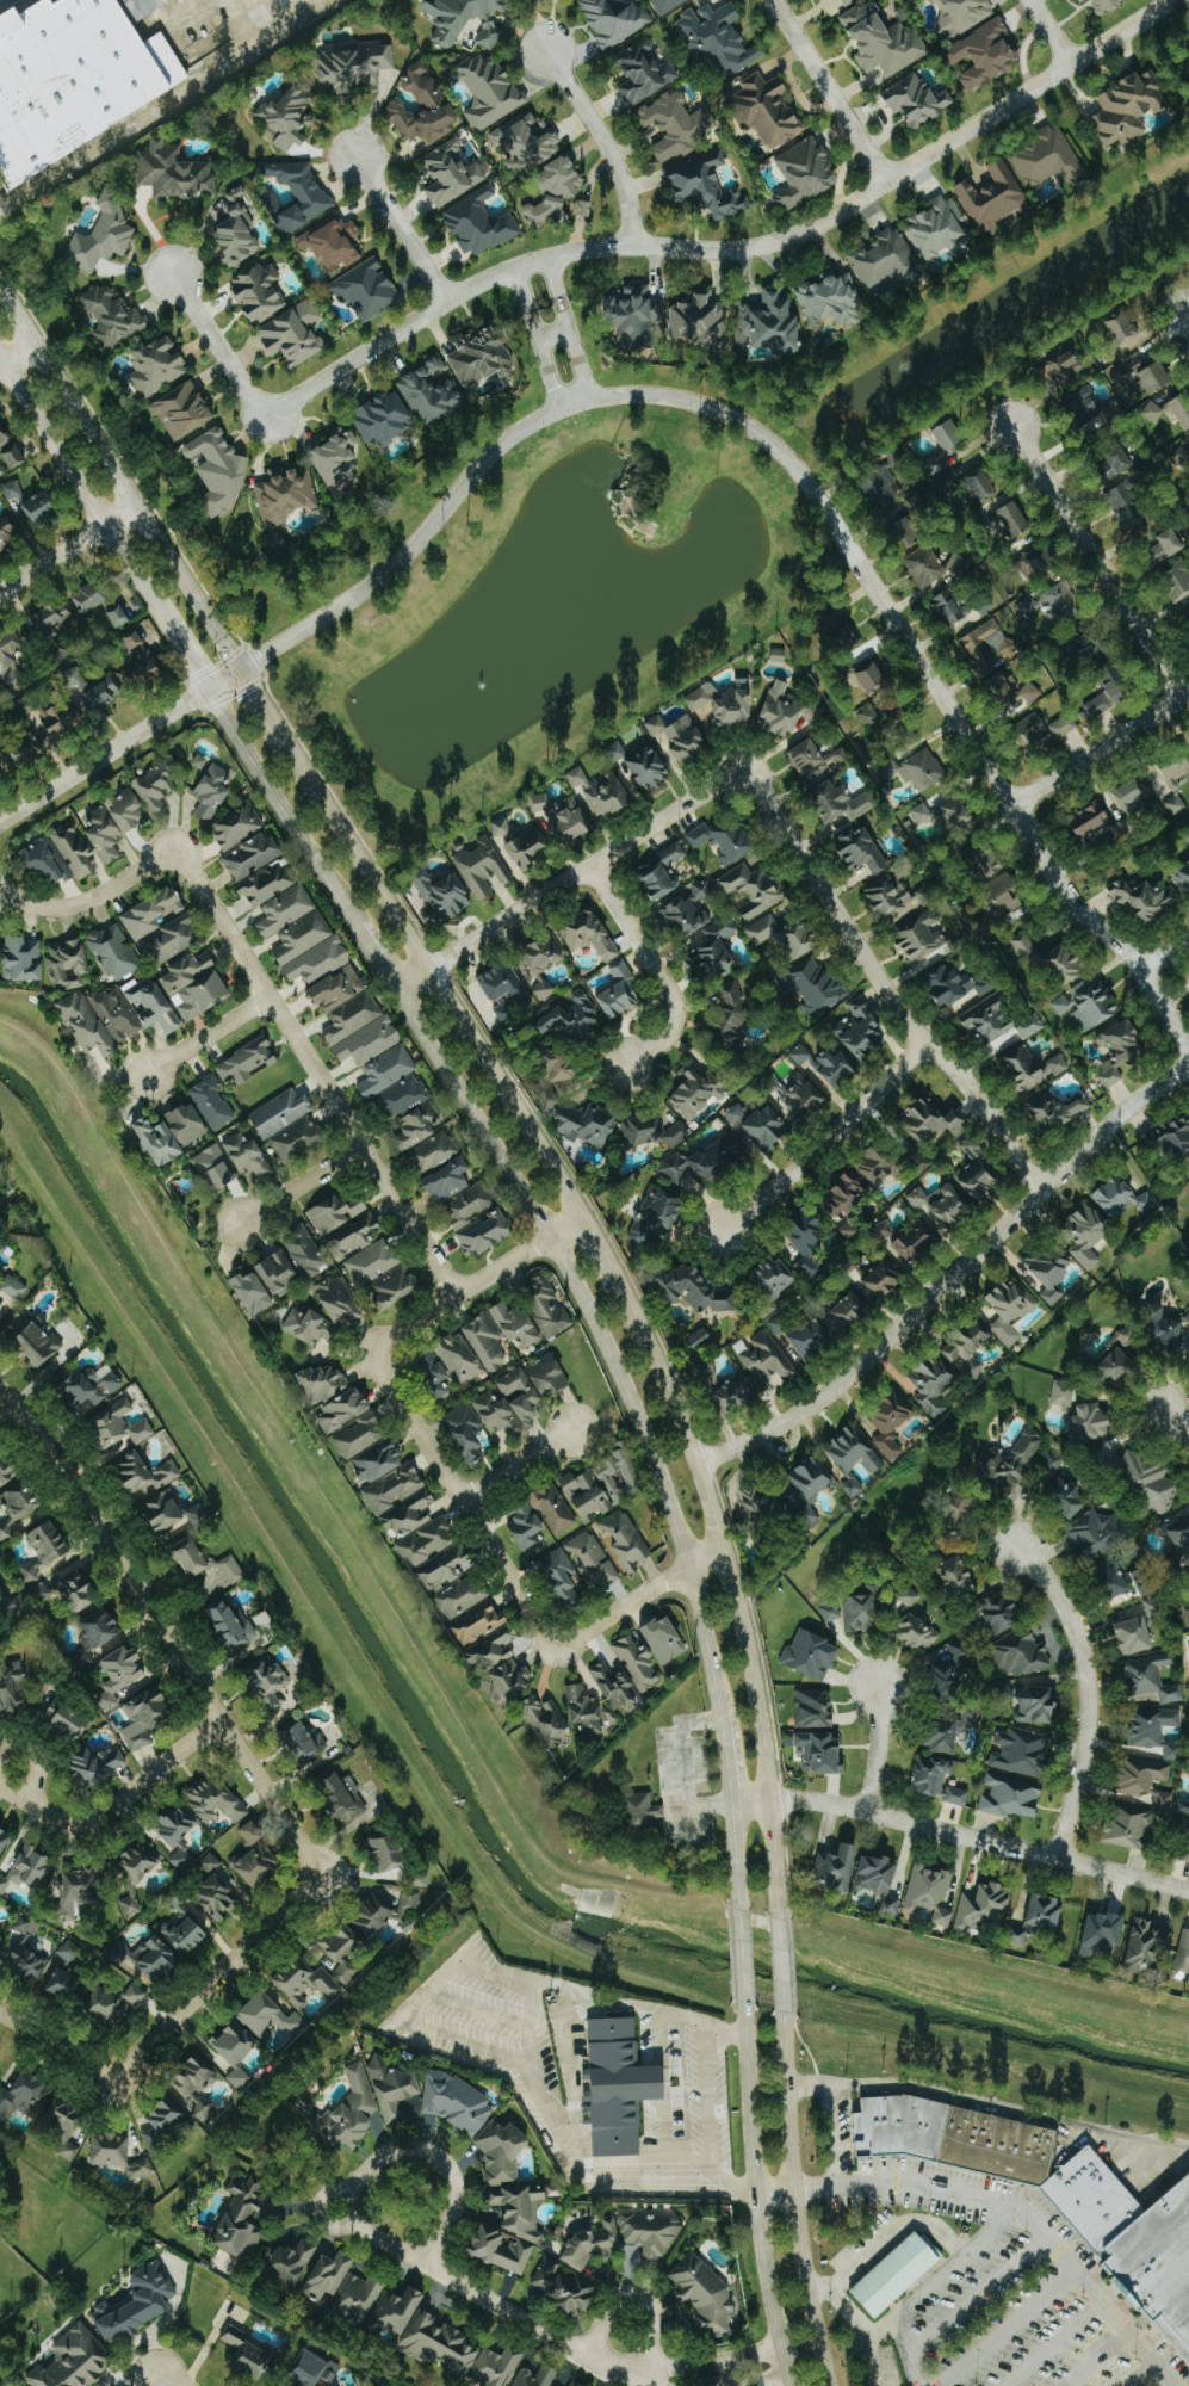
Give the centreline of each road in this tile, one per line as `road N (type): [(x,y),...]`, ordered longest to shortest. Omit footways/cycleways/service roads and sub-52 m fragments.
road 1 (residential): [(1173,0),(801,234),(733,249),(589,248),(514,266),(272,420)]
road 2 (residential): [(99,2063),(120,2075),(324,1880),(73,1467),(0,1385)]
road 3 (secondary): [(395,989),(547,1235),(617,1368),(688,1565),(724,1737)]
road 4 (residential): [(457,1294),(175,846),(110,890),(69,905),(23,902),(0,888)]
road 5 (tertiary): [(239,668),(383,575),(485,453),(558,407),(634,395),(717,410),(760,432),(820,501)]
road 6 (tertiary): [(820,501),(1071,902),(1133,958),(1188,1048)]
road 7 (secondary): [(780,1908),(766,1733),(739,1599),(681,1418),(620,1282)]
road 8 (residential): [(1188,1067),(1117,1114),(837,1385),(779,1426),(695,1460)]
road 9 (secondary): [(582,1213),(290,746)]
road 10 (residential): [(1040,1192),(973,1090),(885,990),(747,768)]
road 11 (residential): [(731,1801),(822,1801),(1188,1890)]
road 12 (secondary): [(239,668),(0,284)]
road 13 (residential): [(747,768),(395,989)]
road 14 (secondary): [(744,2015),(754,2188),(792,2385)]
road 15 (secondary): [(833,2385),(801,2234),(785,2020)]
road 16 (residential): [(650,2381),(587,2359),(335,2211)]
road 17 (residential): [(556,1649),(369,1352)]
road 18 (residential): [(1057,1858),(1082,1758),(1086,1677),(1063,1603),(1017,1546)]
road 19 (residential): [(1181,696),(1012,424)]
road 20 (secondary): [(0,359),(163,620)]
road 21 (secondary): [(206,690),(360,929)]
road 22 (tertiary): [(0,821),(239,668)]
road 23 (residential): [(925,1039),(784,1179),(722,1228)]
road 24 (residential): [(229,1721),(105,1819),(74,1824),(57,1815),(18,1768)]
road 25 (residential): [(369,1352),(582,1213)]
road 26 (residential): [(423,2263),(453,2201),(441,2162),(410,2147),(385,2155),(335,2211)]
road 27 (residential): [(592,866),(675,1000),(667,1036),(627,1063)]
road 28 (residential): [(632,243),(625,187),(545,44)]
road 29 (residential): [(888,181),(775,0)]
road 30 (residential): [(1010,806),(1188,690)]
road 31 (residential): [(556,1649),(722,1545)]
road 32 (residential): [(587,2359),(609,2302),(621,2289),(636,2289),(655,2320),(650,2381)]
road 33 (residential): [(272,420),(173,272)]
road 34 (residential): [(451,301),(358,155)]
road 35 (residential): [(0,590),(136,502)]
road 36 (residential): [(241,1223),(364,1144)]
road 37 (residential): [(147,1073),(268,995)]
road 38 (residential): [(784,2350),(680,2368),(650,2381)]
road 39 (residential): [(460,1500),(572,1429)]
road 40 (residential): [(869,1812),(877,1685)]

